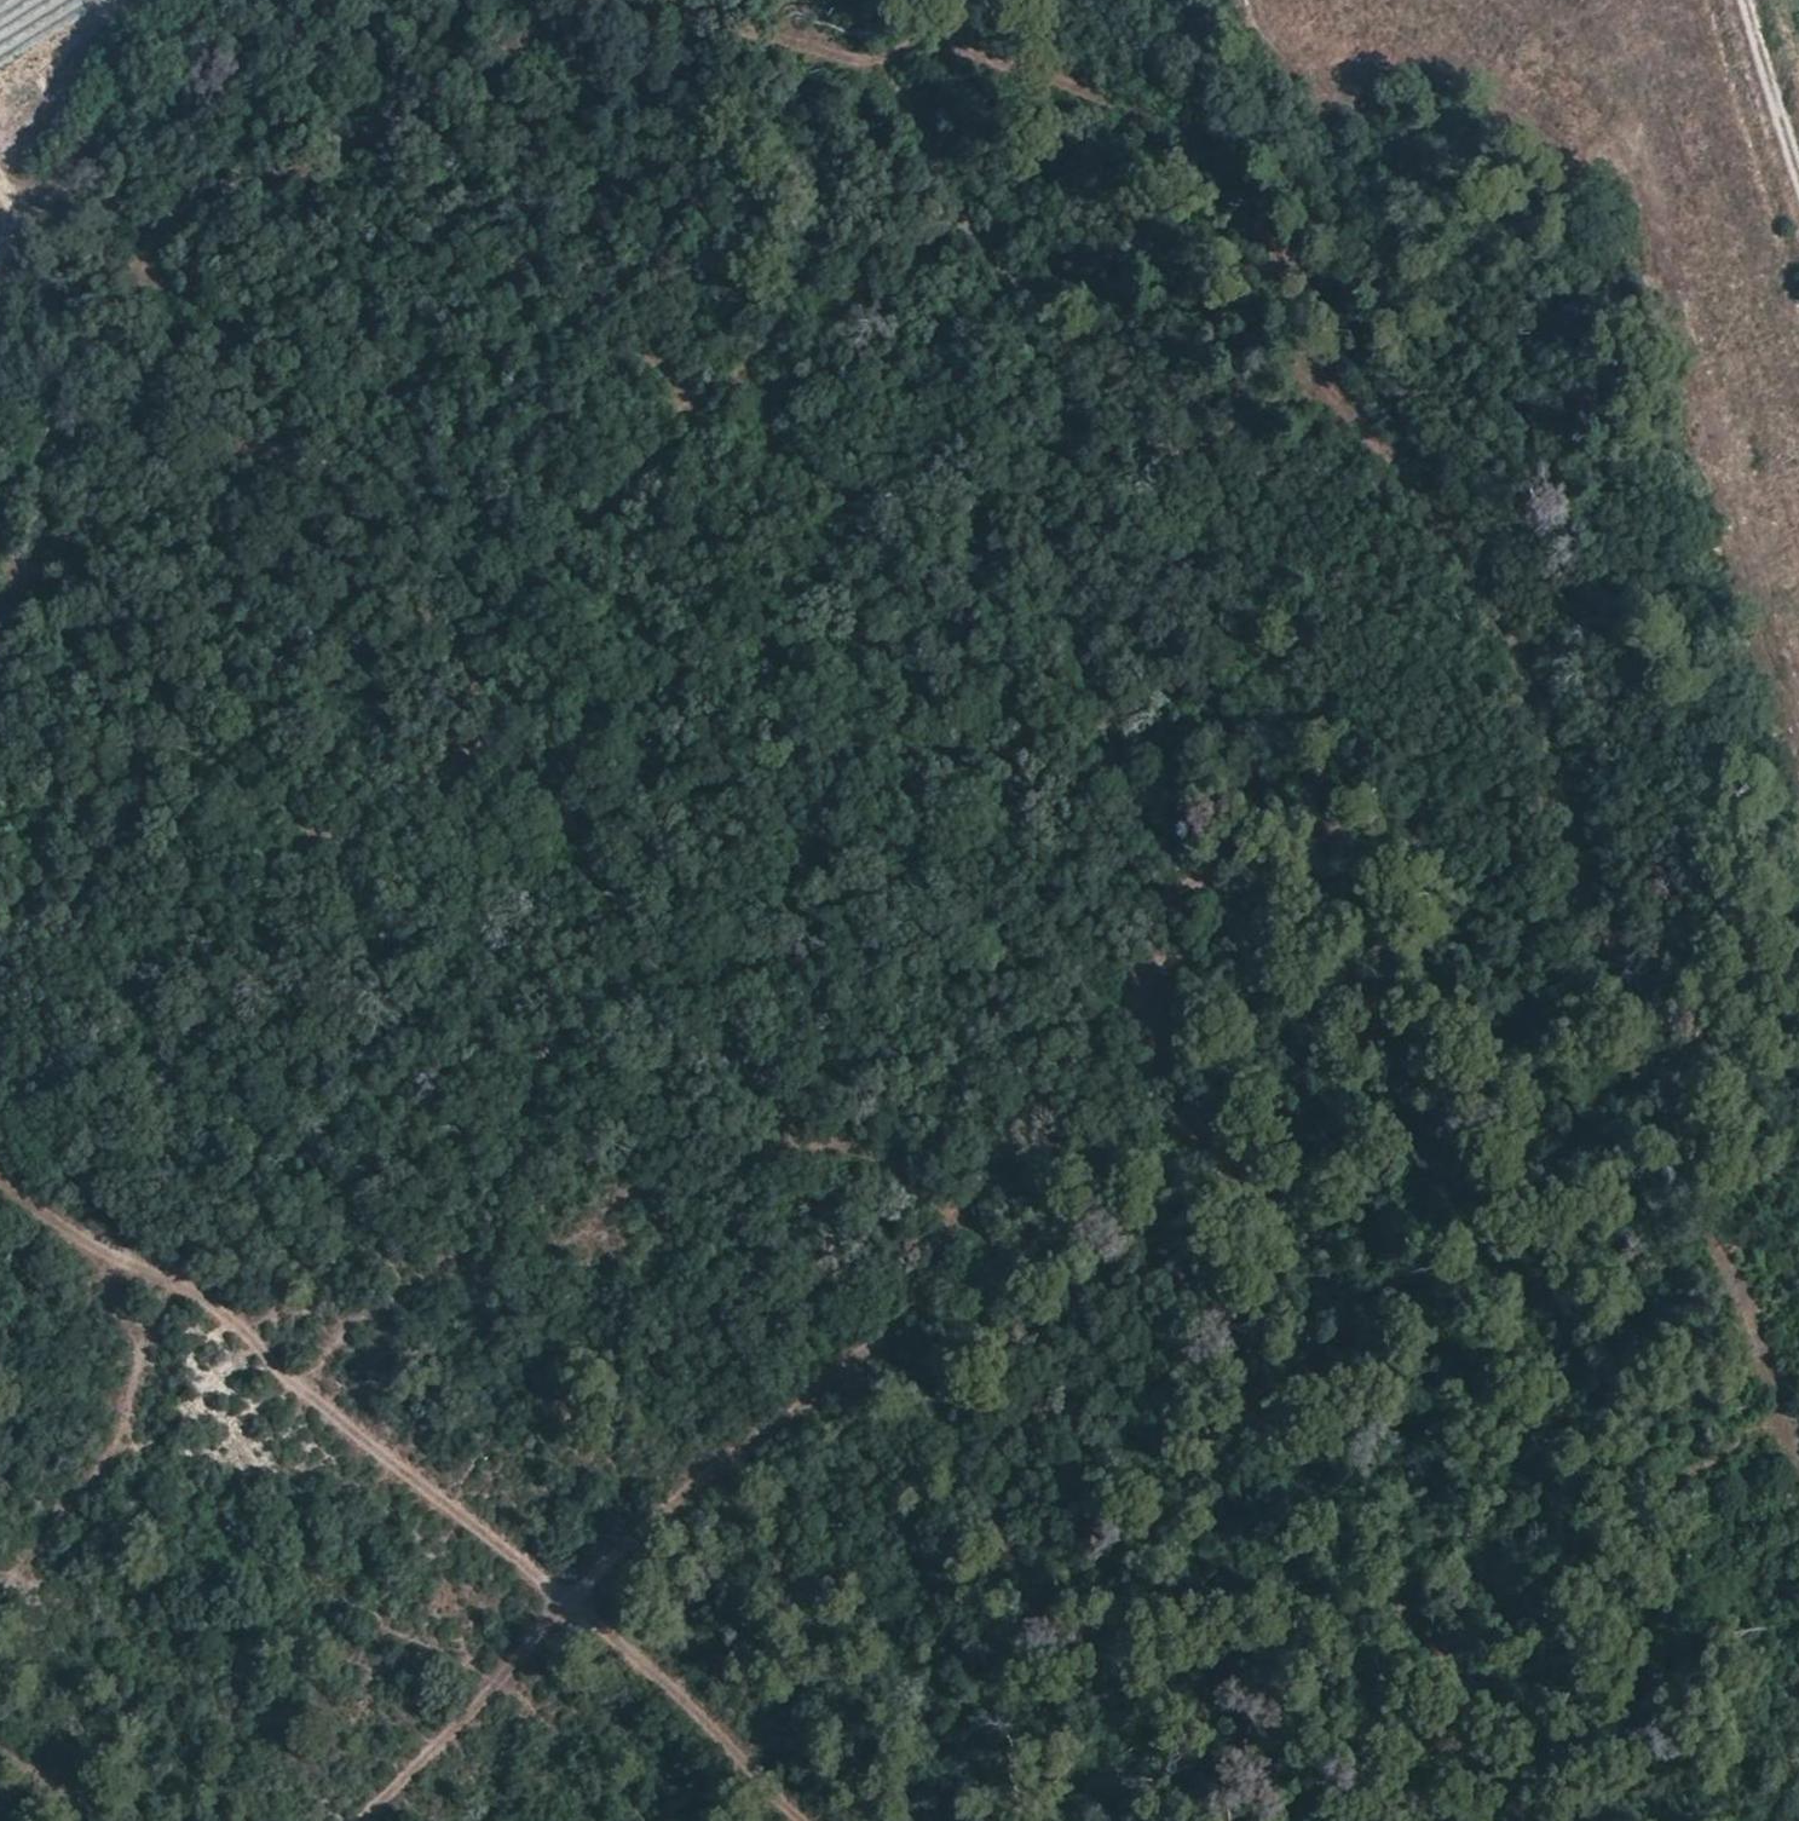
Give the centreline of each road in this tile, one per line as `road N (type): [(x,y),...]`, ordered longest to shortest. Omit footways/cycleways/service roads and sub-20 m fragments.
road 1 (track): [(0,1163),(532,1576),(784,1820)]
road 2 (track): [(1798,159),(1752,0)]

